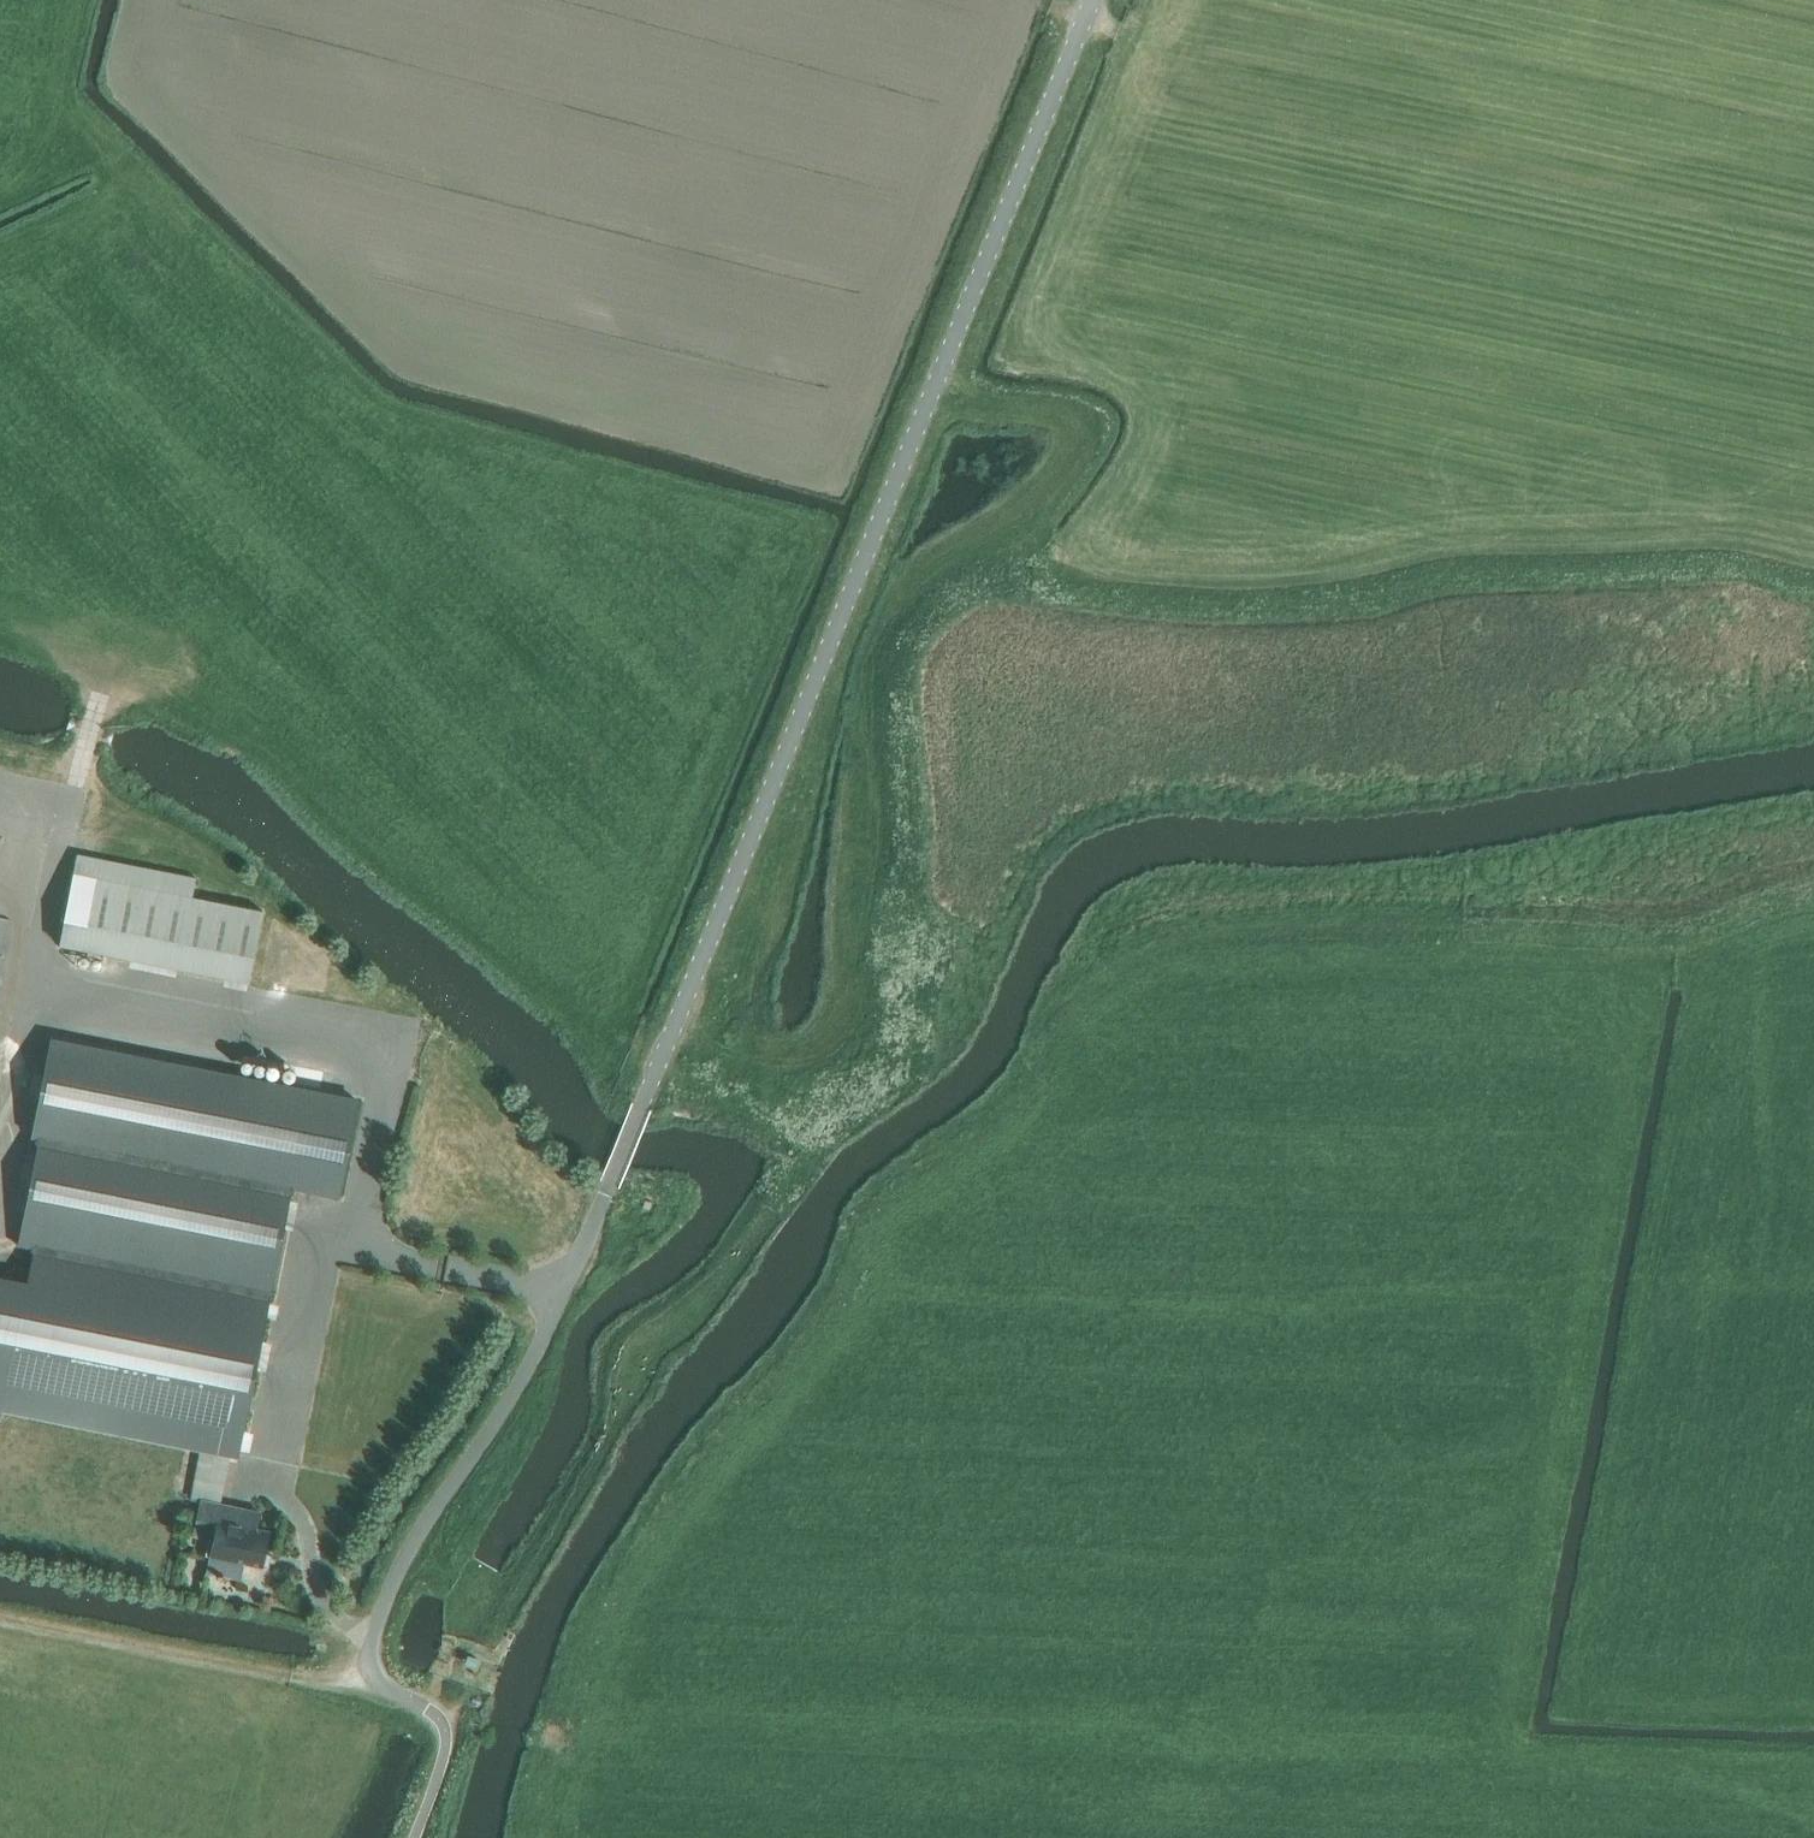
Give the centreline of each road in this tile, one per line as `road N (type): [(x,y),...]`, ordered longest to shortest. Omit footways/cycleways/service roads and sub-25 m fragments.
road 1 (unclassified): [(1094,0),(561,1302),(510,1401),(408,1553),(376,1629),(371,1655),(379,1679)]
road 2 (track): [(379,1679),(334,1683),(233,1670),(0,1619)]
road 3 (track): [(1575,1753),(1813,1762)]

